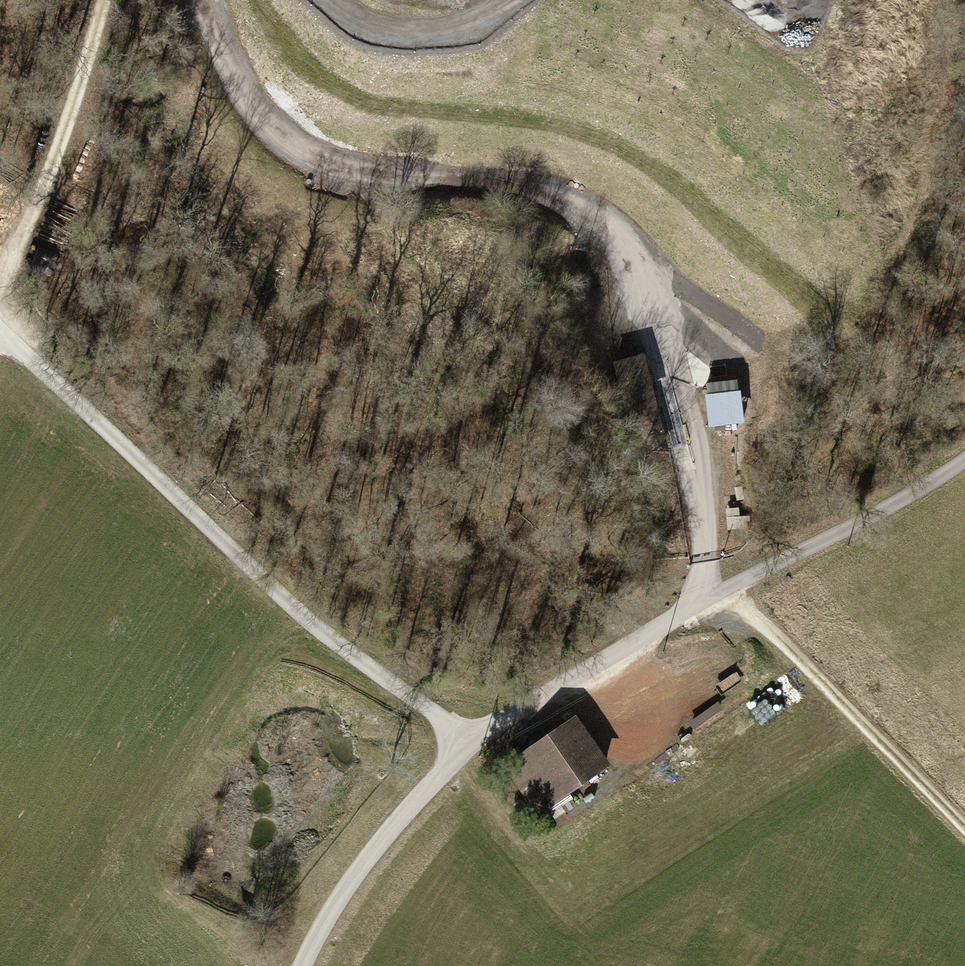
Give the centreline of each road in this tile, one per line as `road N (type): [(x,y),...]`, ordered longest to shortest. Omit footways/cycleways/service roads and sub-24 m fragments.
road 1 (track): [(733,589),(467,740),(293,614),(0,330)]
road 2 (track): [(216,0),(232,59),(286,138),(360,171),(483,180),(595,215),(661,292),(717,564),(733,589)]
road 3 (track): [(733,589),(964,828)]
road 4 (track): [(0,297),(23,250),(102,0)]
road 5 (unclassified): [(467,740),(382,839),(303,965)]
road 6 (track): [(733,589),(964,455)]

